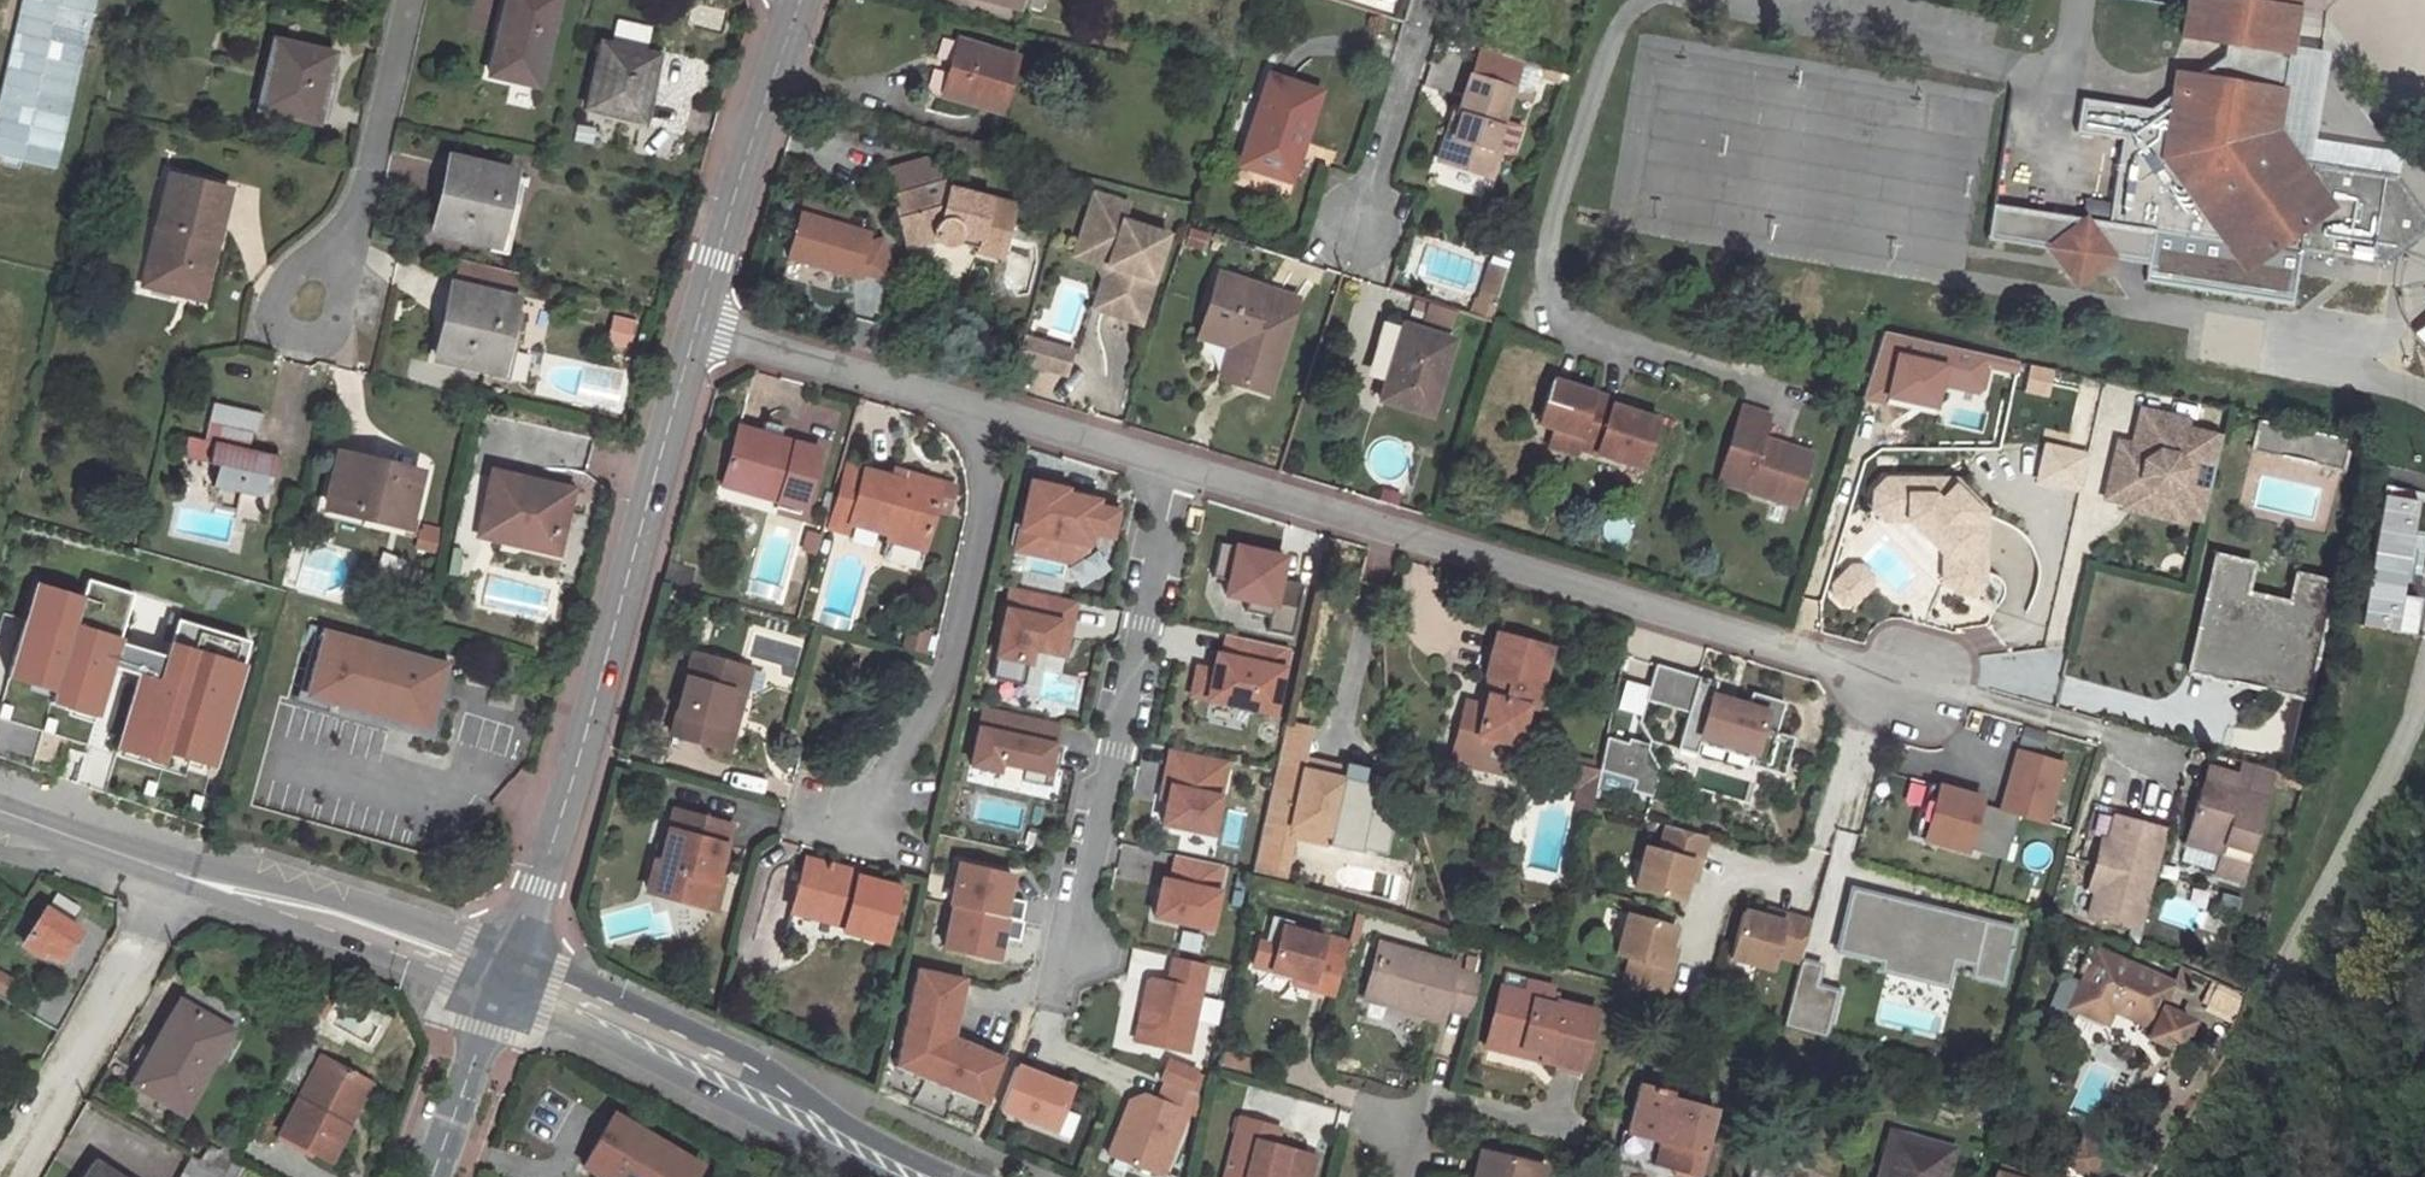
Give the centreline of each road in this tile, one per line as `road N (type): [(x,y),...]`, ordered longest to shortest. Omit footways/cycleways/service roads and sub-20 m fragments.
road 1 (residential): [(1945,694),(1178,464)]
road 2 (tertiary): [(505,976),(538,886),(698,322)]
road 3 (residential): [(1055,1001),(1178,464)]
road 4 (secondary): [(0,810),(505,976)]
road 5 (secondary): [(915,1176),(830,1136),(761,1089),(505,976)]
road 6 (residential): [(857,816),(946,671),(1001,411)]
road 7 (tertiary): [(698,322),(801,0)]
road 8 (residential): [(307,308),(365,212),(414,0)]
road 9 (residential): [(1001,411),(698,322)]
road 10 (residential): [(1355,239),(1428,0)]
road 11 (tertiary): [(432,1176),(505,976)]
road 12 (residential): [(1178,464),(1001,411)]

